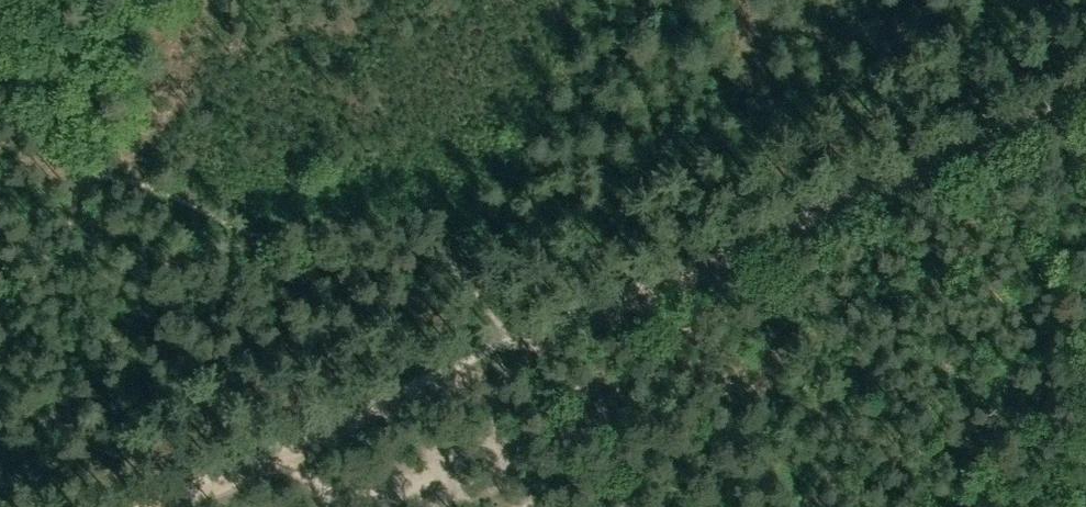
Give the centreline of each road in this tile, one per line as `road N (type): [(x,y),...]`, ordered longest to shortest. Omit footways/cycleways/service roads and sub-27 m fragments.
road 1 (track): [(487,370),(1085,103)]
road 2 (track): [(295,454),(487,370)]
road 3 (track): [(542,506),(487,370)]
road 4 (track): [(172,506),(295,454)]

